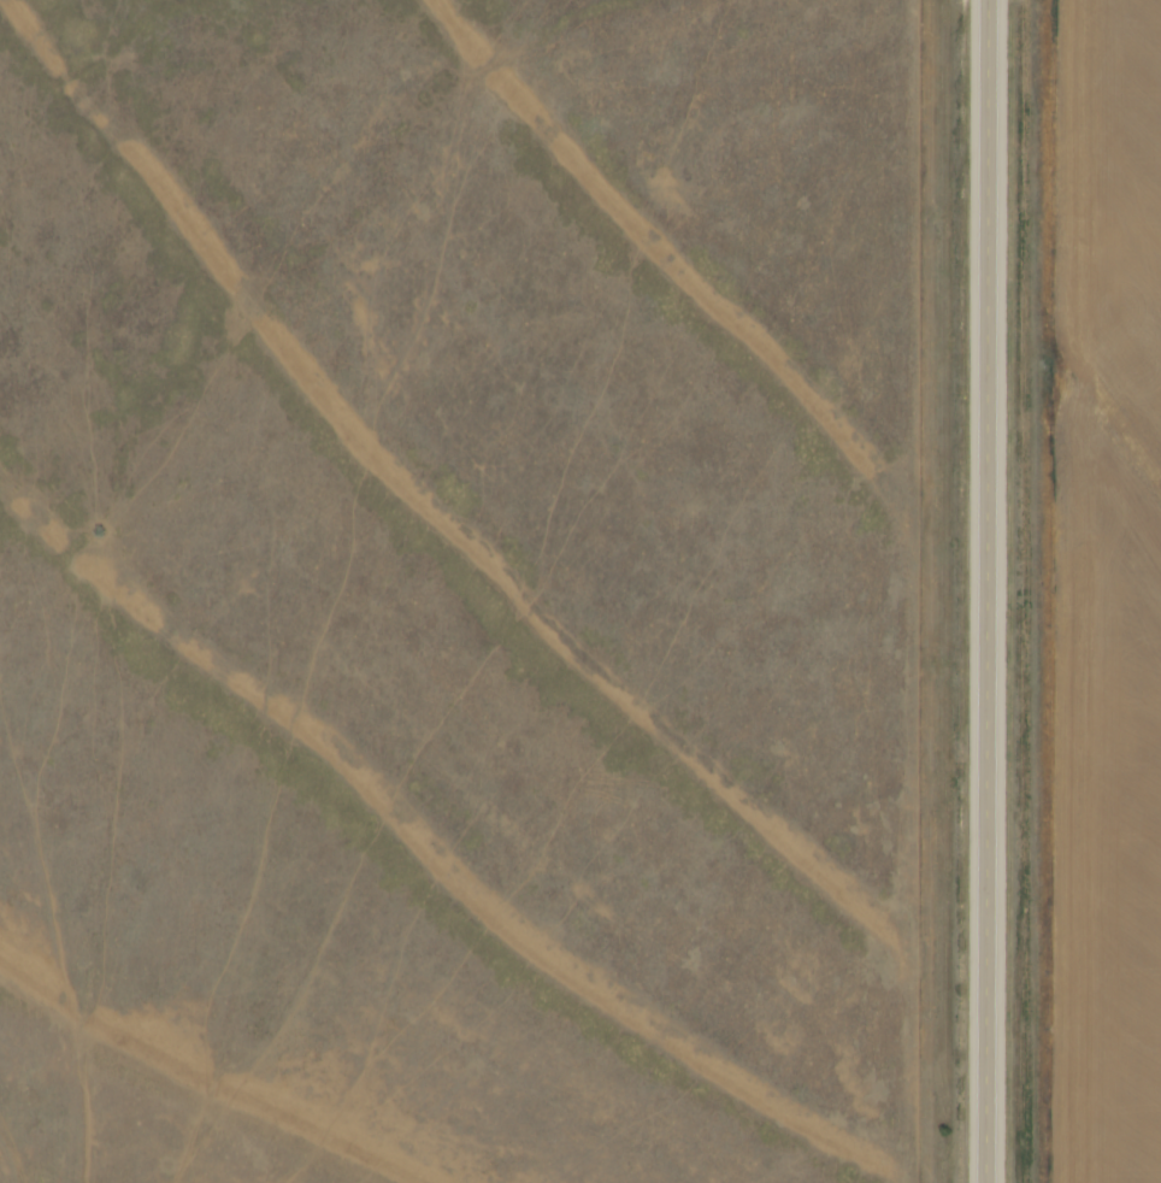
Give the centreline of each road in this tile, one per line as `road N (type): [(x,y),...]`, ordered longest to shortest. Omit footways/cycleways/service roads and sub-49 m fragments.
road 1 (primary): [(980,1182),(983,0)]

